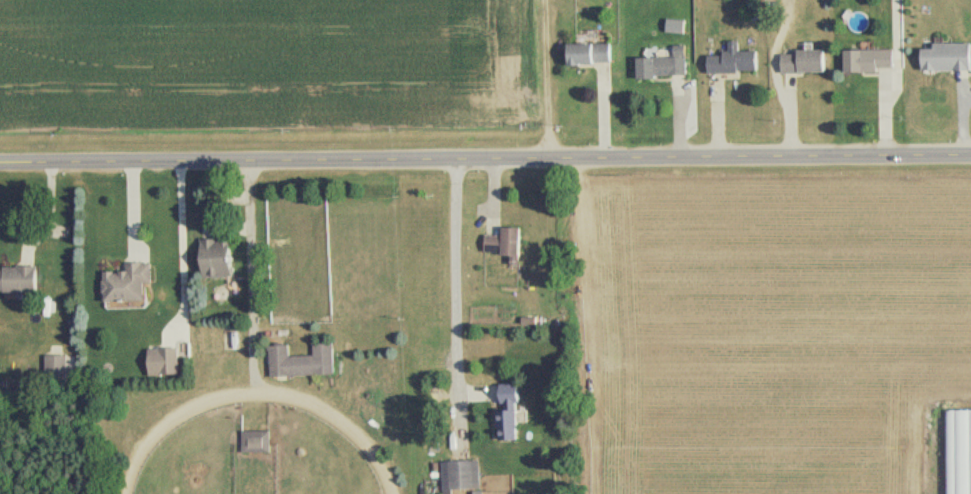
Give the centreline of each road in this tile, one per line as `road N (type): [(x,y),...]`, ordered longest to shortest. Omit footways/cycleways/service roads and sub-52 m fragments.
road 1 (residential): [(0,164),(970,156)]

